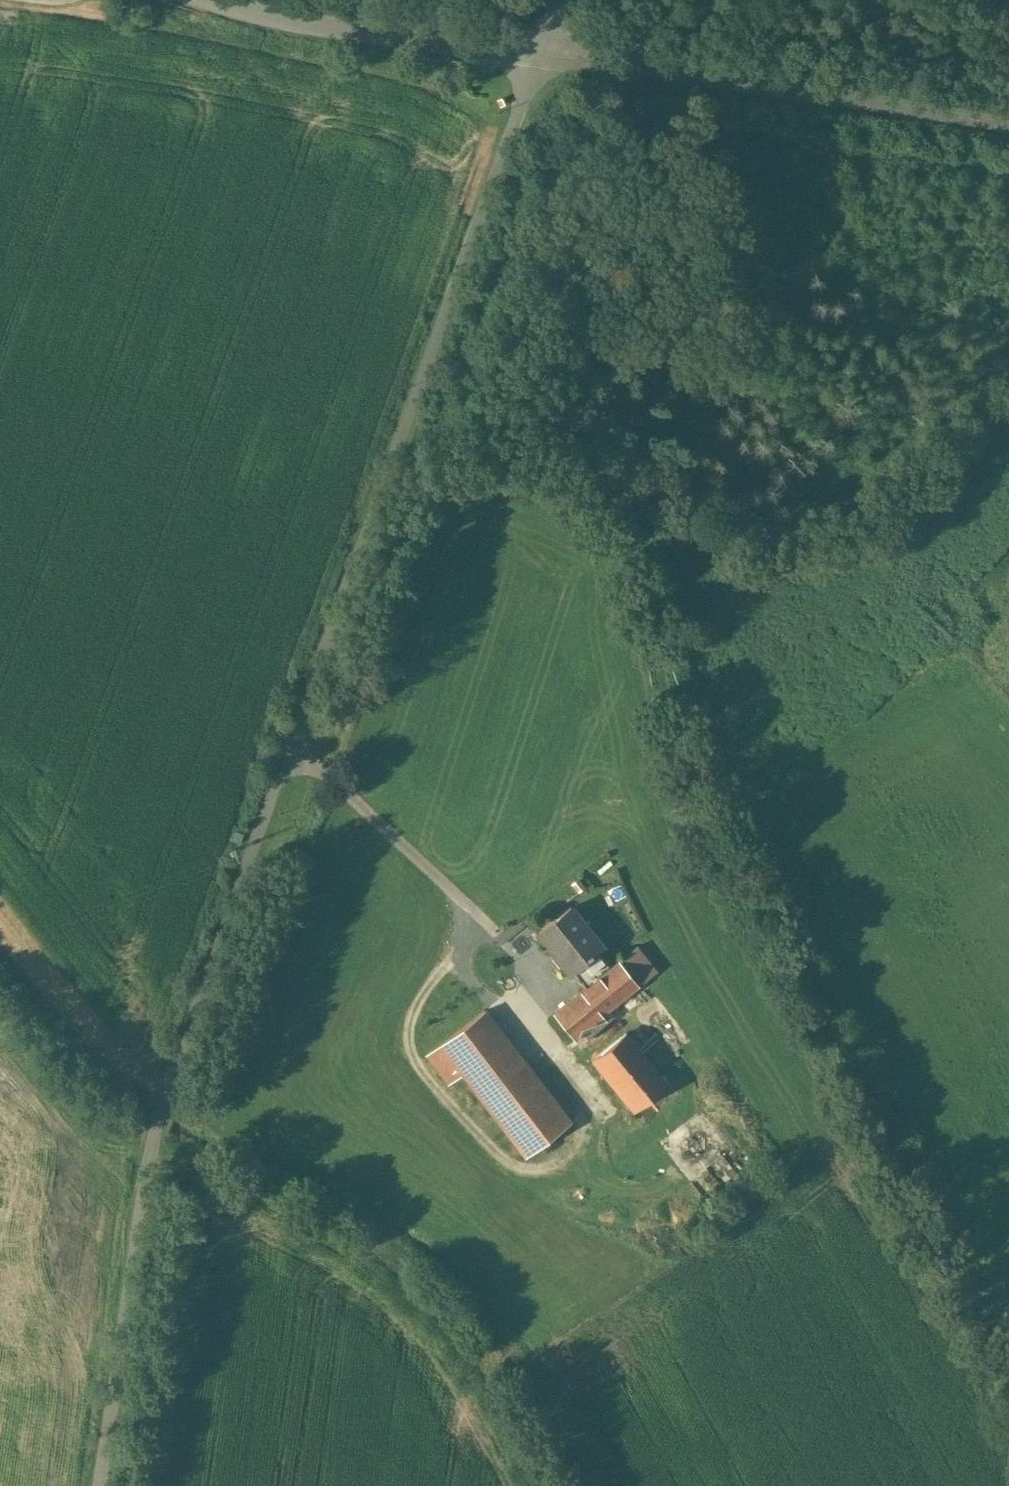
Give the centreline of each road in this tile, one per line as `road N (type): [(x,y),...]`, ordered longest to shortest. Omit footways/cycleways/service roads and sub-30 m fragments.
road 1 (unclassified): [(545,55),(170,1078),(153,1138),(101,1485)]
road 2 (unclassified): [(545,55),(280,17),(215,0)]

